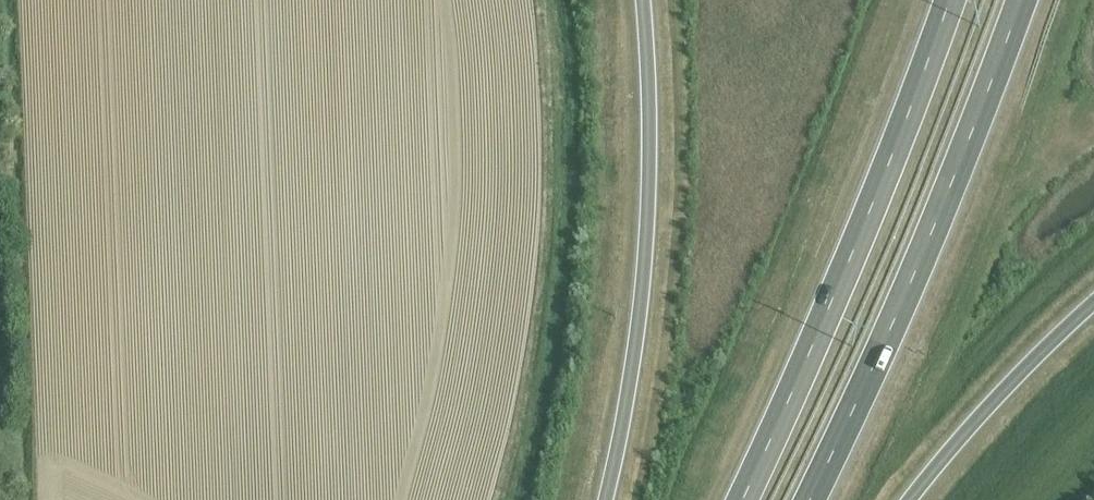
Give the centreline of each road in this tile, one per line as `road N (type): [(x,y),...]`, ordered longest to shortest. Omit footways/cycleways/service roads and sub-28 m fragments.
road 1 (trunk): [(810,499),(939,221),(1021,0)]
road 2 (trunk): [(948,0),(873,207),(743,499)]
road 3 (trunk): [(643,0),(647,245),(607,499)]
road 4 (trunk): [(911,499),(1035,355),(1093,303)]

